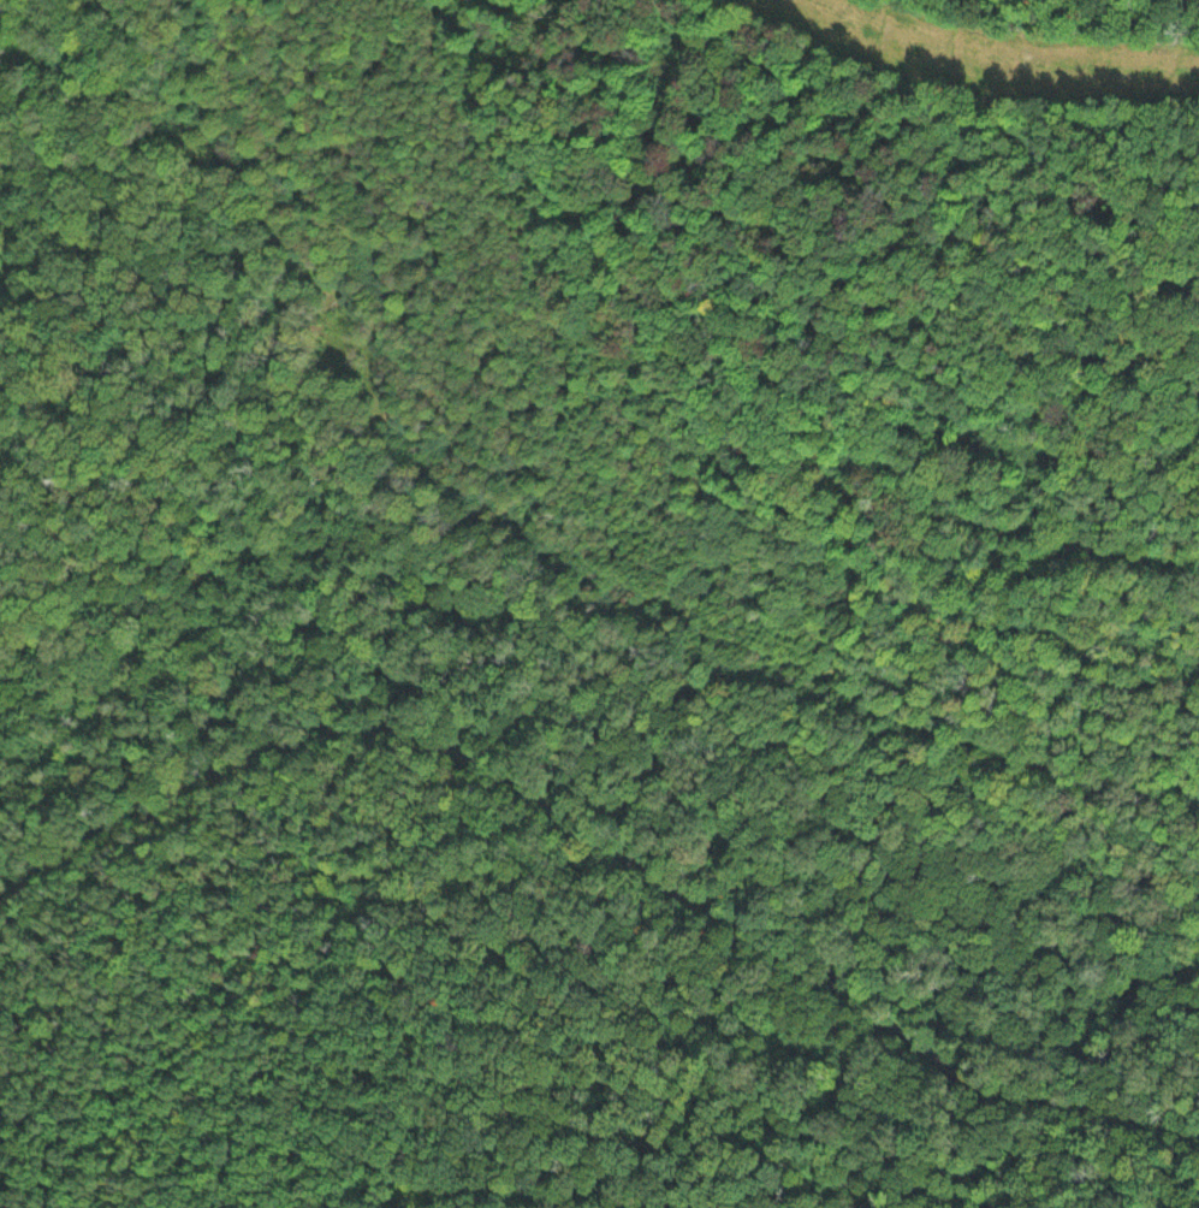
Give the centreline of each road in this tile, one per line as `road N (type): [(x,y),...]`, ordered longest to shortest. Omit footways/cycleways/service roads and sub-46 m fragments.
road 1 (track): [(1198,1148),(1066,1123),(992,1085),(575,812),(384,744),(313,746),(0,966)]

